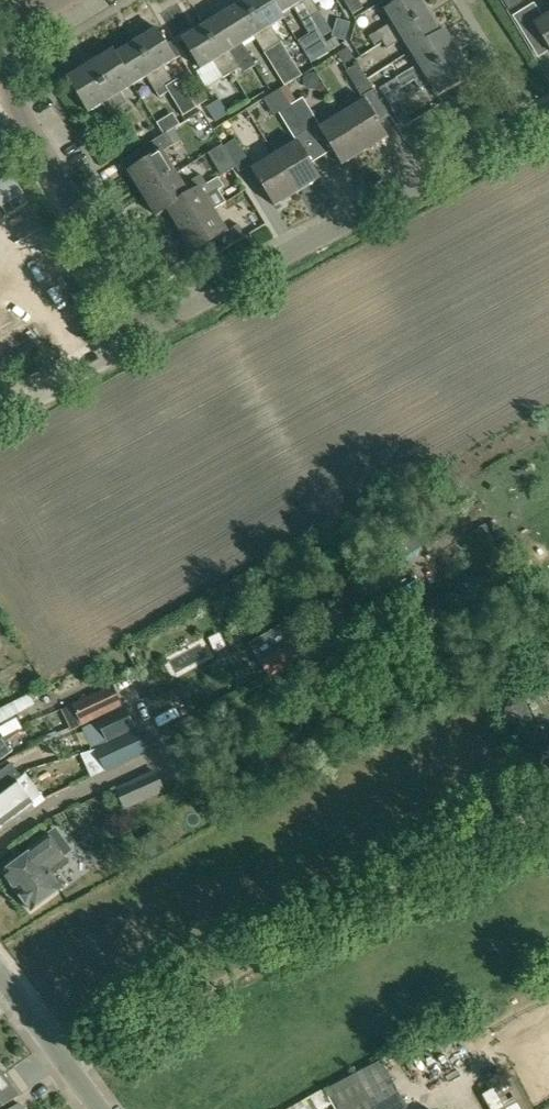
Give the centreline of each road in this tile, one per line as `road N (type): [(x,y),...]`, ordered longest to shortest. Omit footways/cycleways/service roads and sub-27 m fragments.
road 1 (residential): [(147,327),(548,111)]
road 2 (residential): [(147,327),(11,100),(19,31),(32,12)]
road 3 (residential): [(0,408),(147,327)]
road 4 (residential): [(101,1108),(0,975)]

